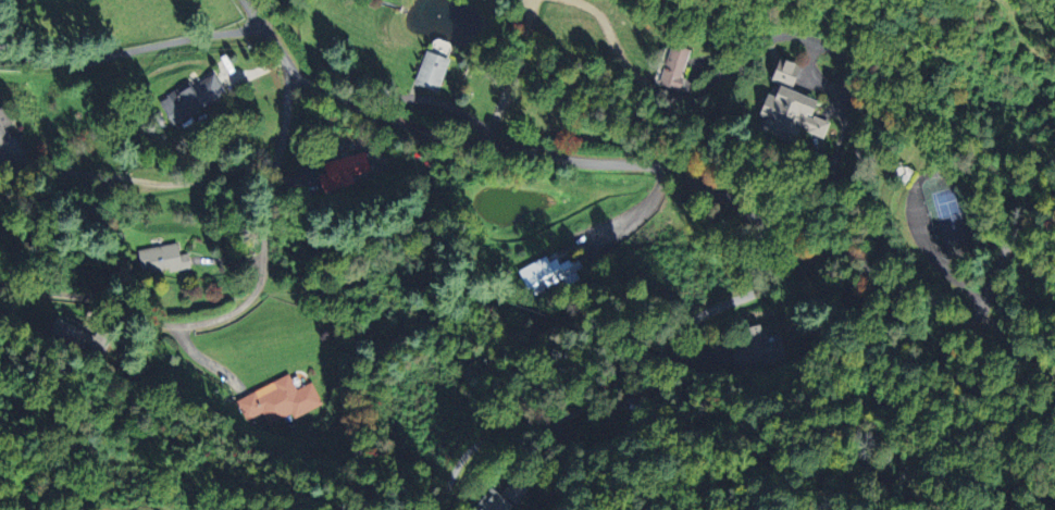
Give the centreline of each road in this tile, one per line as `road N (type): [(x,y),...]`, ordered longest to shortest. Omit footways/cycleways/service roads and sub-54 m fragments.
road 1 (residential): [(802,265),(713,189),(659,167),(492,146),(359,107),(295,72),(245,0)]
road 2 (residential): [(0,285),(111,295),(176,323),(208,325),(249,304),(266,265),(268,212),(295,72)]
road 3 (residential): [(802,265),(690,321),(604,390),(546,422),(475,446),(449,481),(442,509)]
road 4 (residential): [(802,265),(837,249),(928,306),(969,320),(985,302),(1041,176),(1054,164)]
road 5 (residential): [(274,173),(239,171),(223,195),(62,169)]

